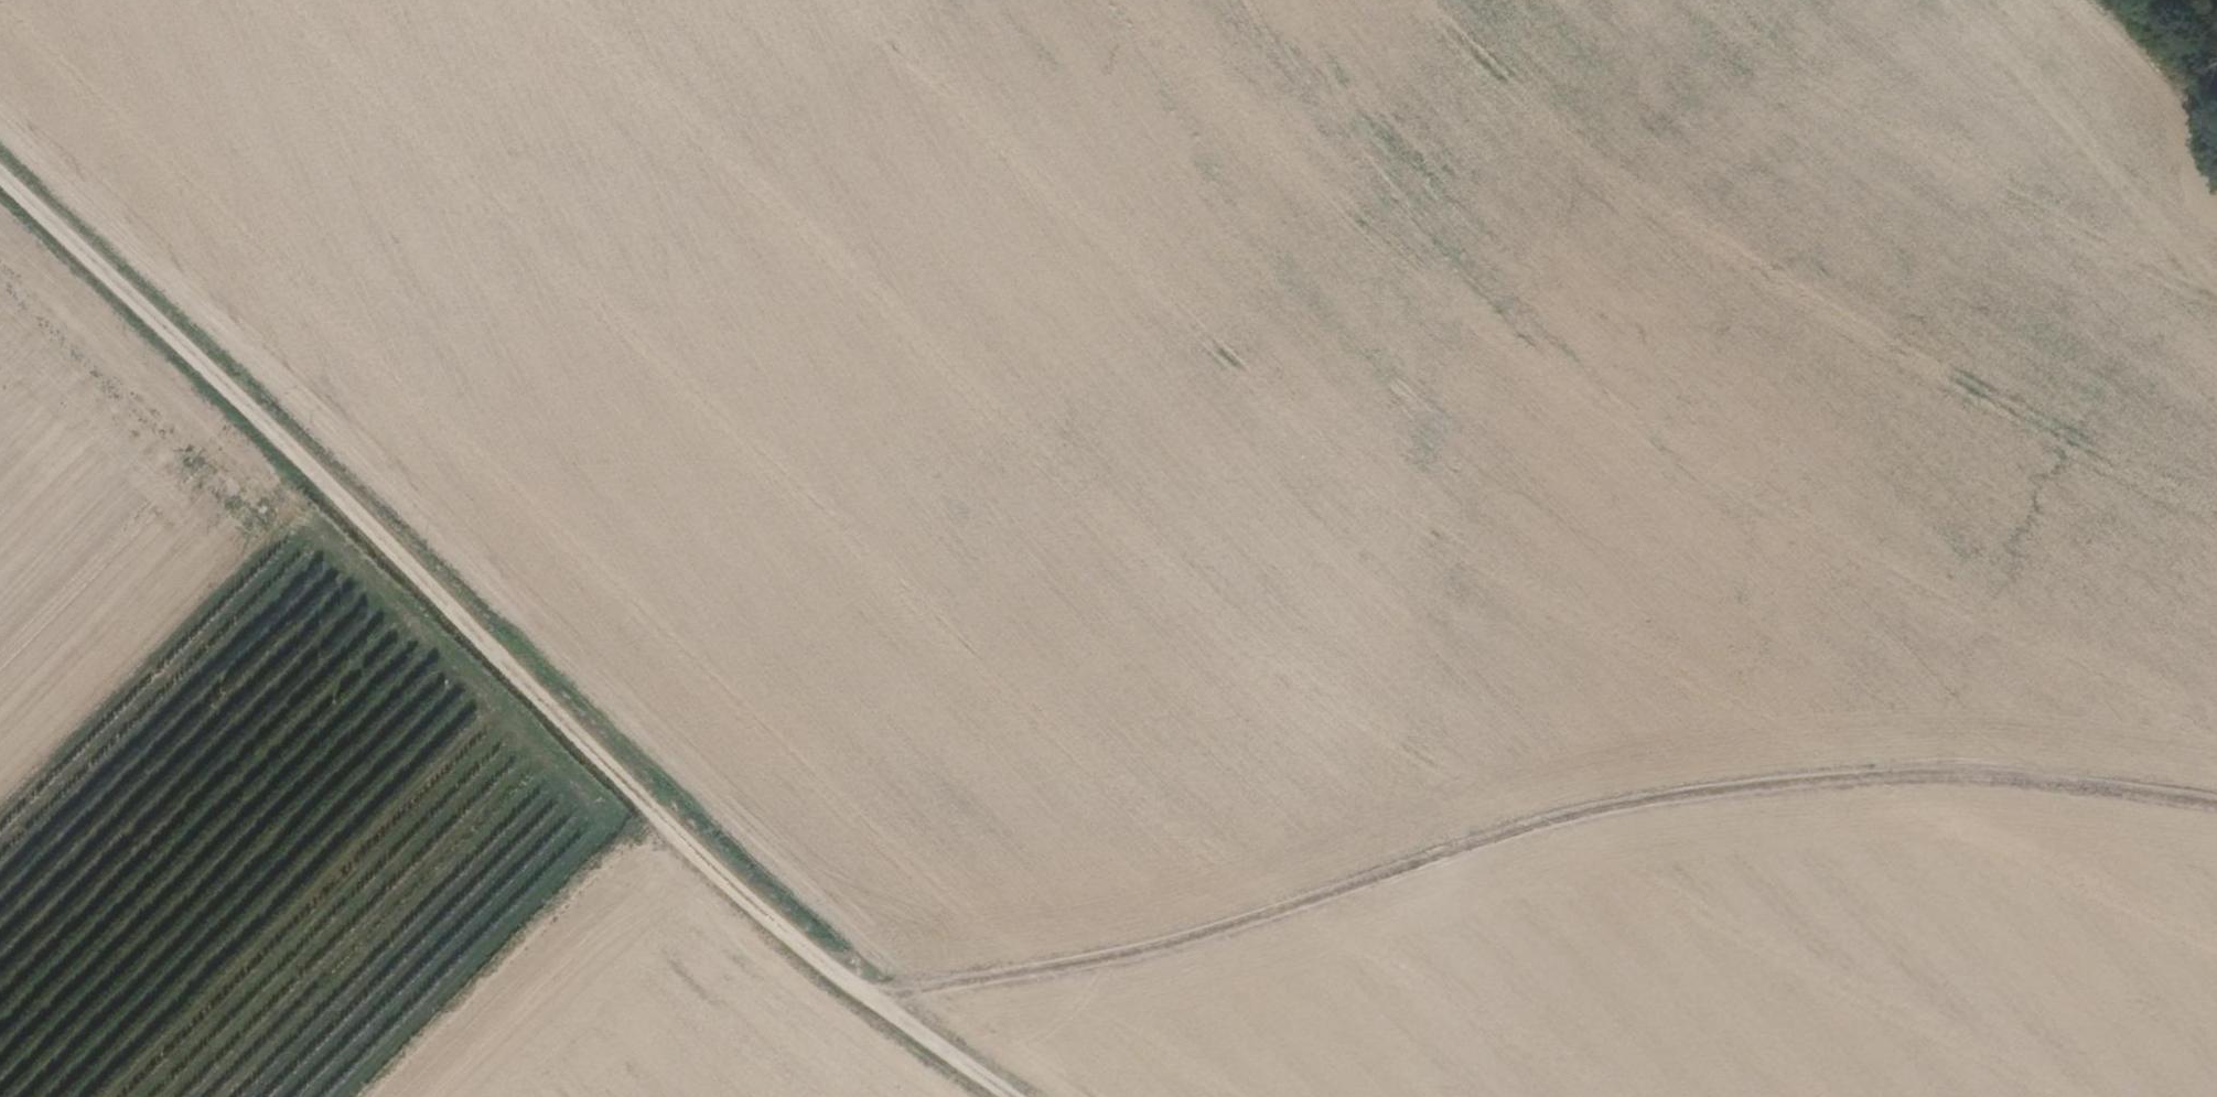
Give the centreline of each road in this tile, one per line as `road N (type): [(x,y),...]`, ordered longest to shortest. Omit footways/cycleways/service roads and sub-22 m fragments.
road 1 (track): [(873,1005),(1198,943),(1600,812),(1820,786),(2040,788),(2216,811)]
road 2 (track): [(0,175),(671,831),(873,1005),(1010,1096)]

